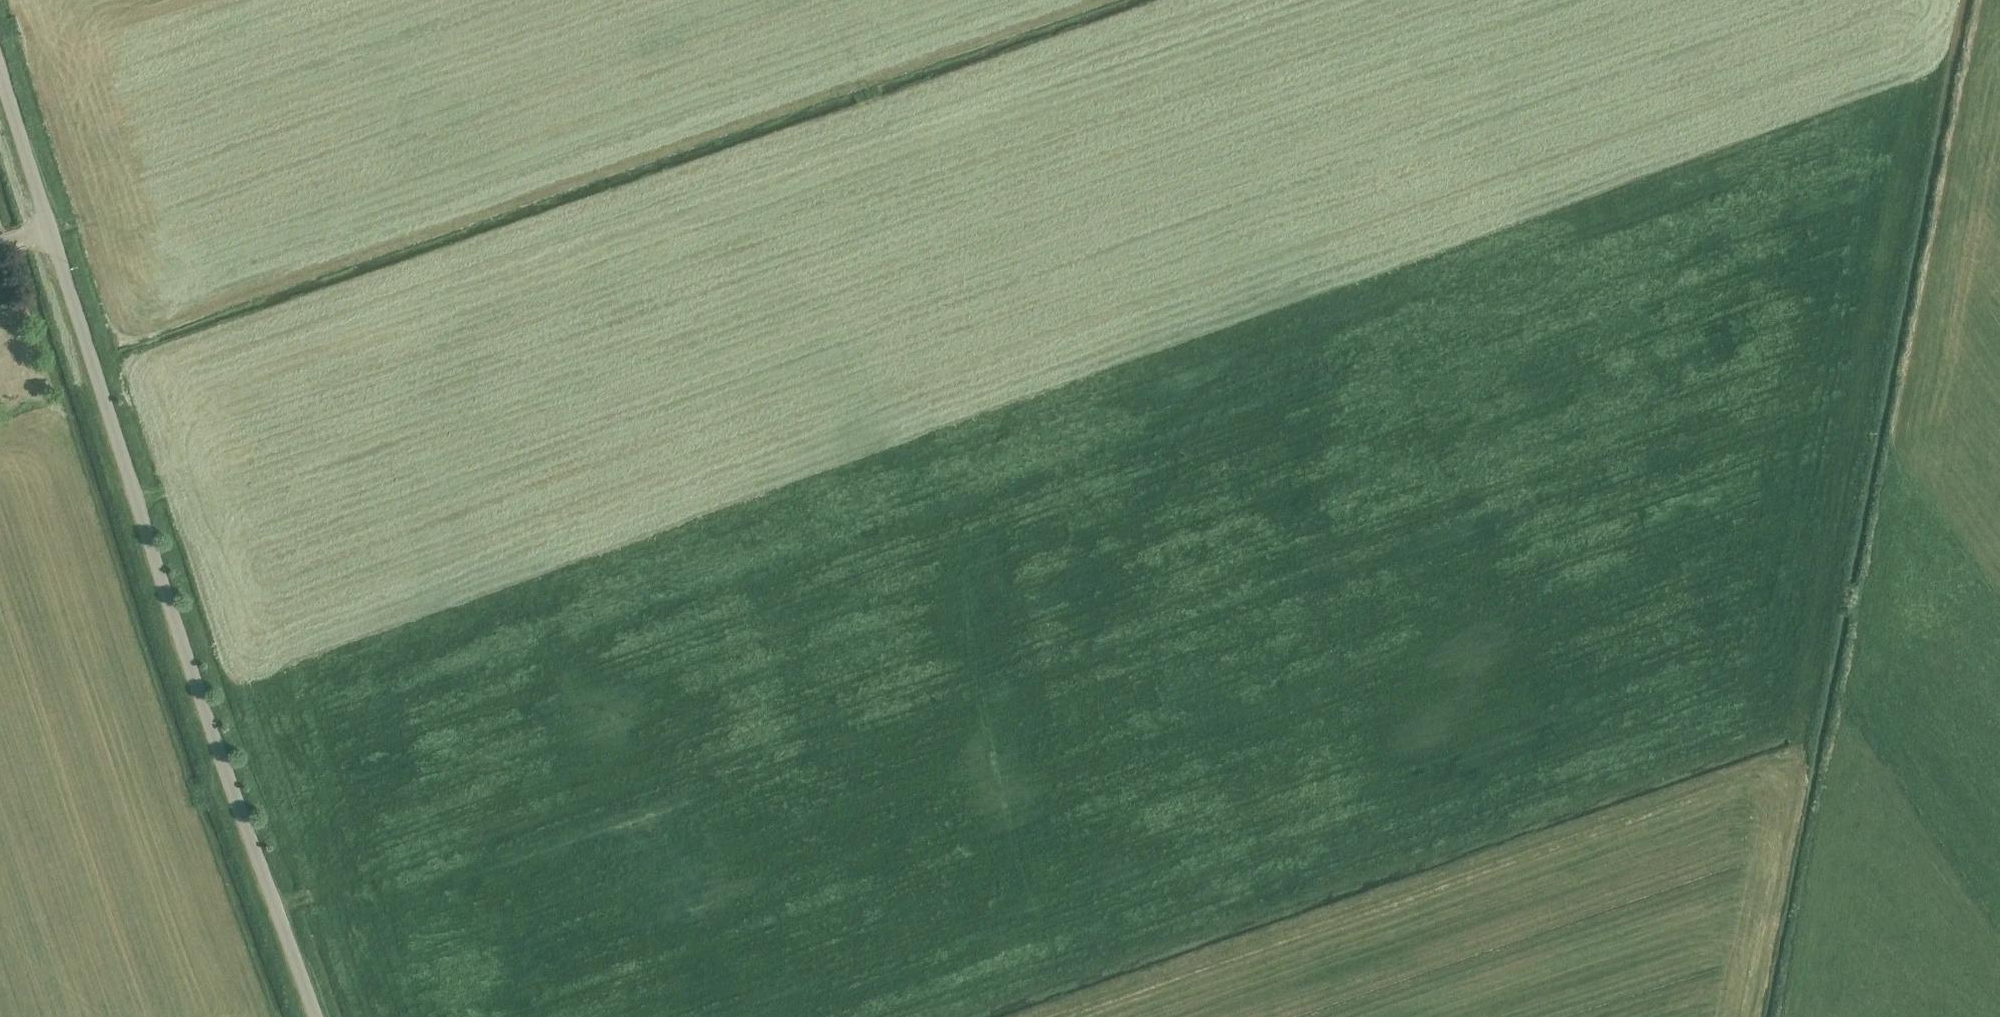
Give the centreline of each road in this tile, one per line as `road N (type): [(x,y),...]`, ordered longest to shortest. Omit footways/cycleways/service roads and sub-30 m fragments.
road 1 (unclassified): [(316,1016),(0,76)]

